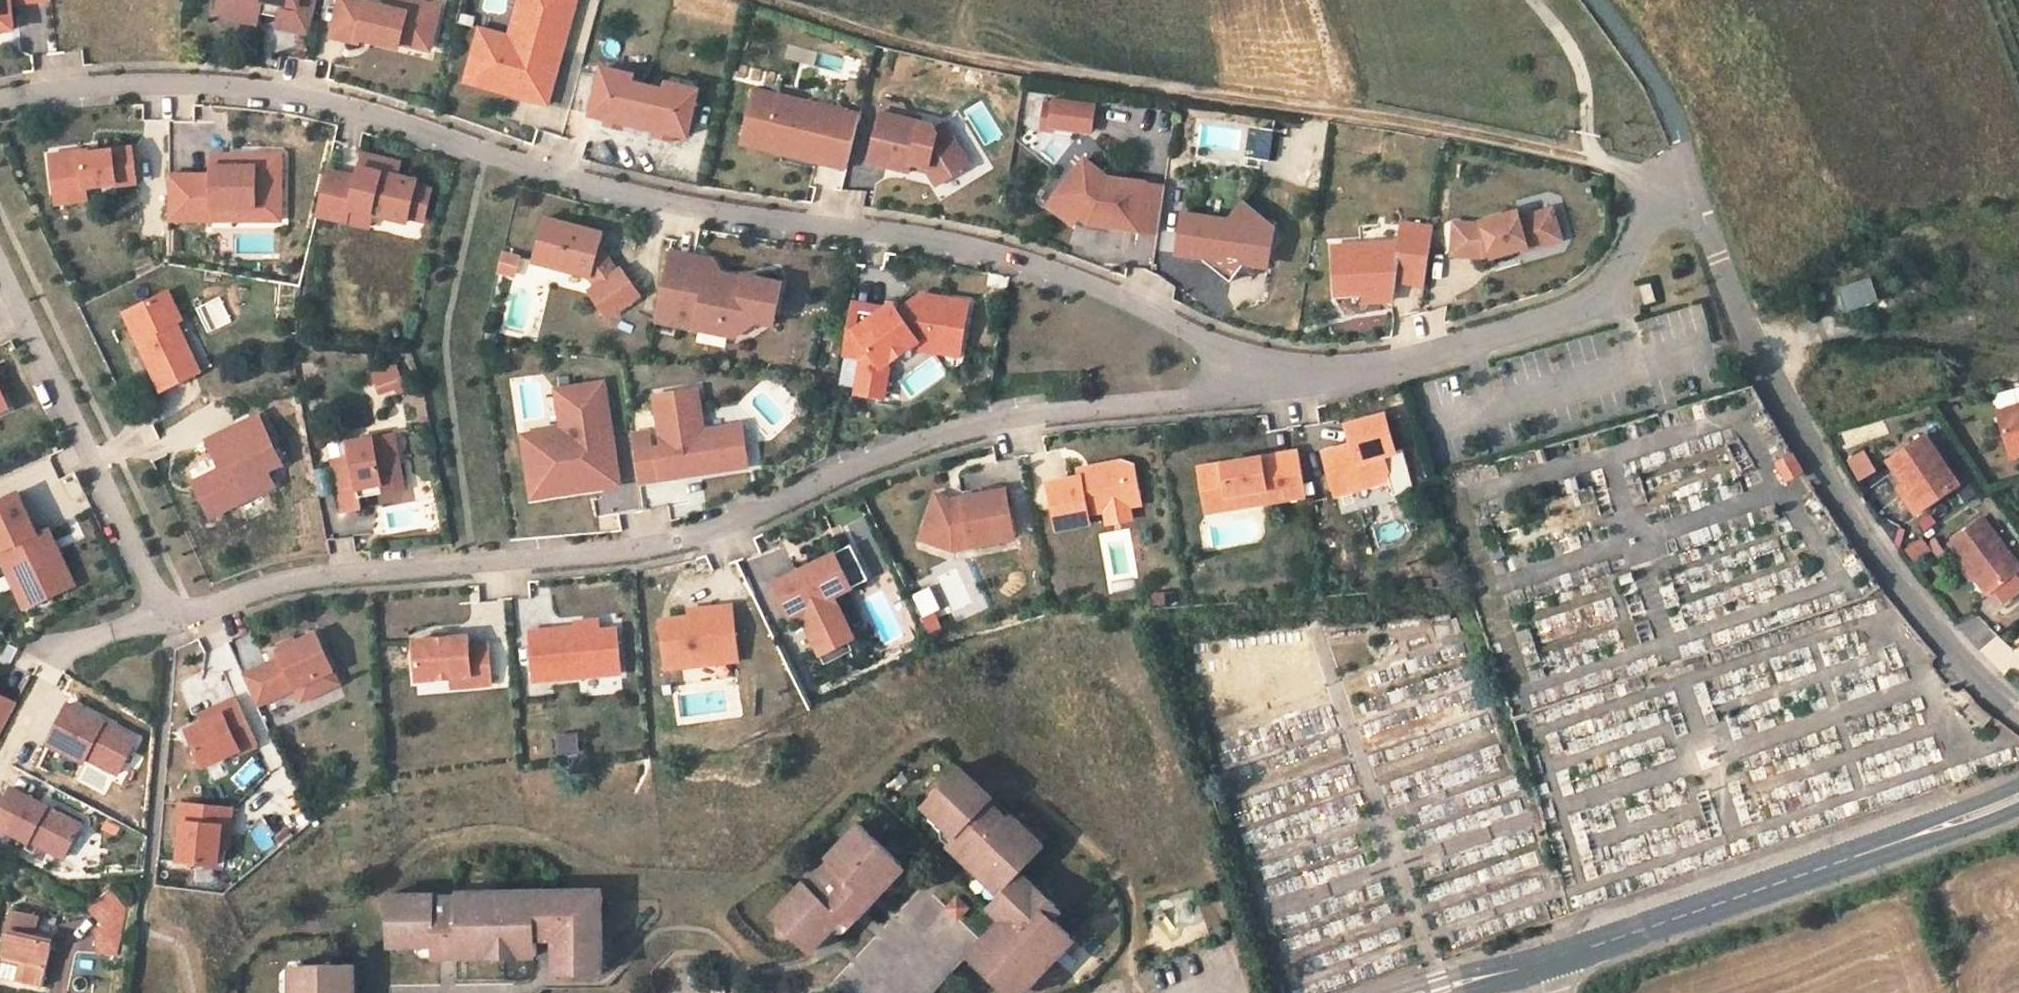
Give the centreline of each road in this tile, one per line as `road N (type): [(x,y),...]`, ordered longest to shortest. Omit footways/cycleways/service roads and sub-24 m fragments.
road 1 (residential): [(1282,384),(997,420),(907,445),(673,543),(289,580),(170,616),(0,269)]
road 2 (residential): [(0,101),(164,83),(278,93),(697,209),(946,241),(1023,261),(1163,317)]
road 3 (track): [(1697,190),(1326,101),(856,32),(758,0)]
road 4 (unclassified): [(2018,717),(1920,610),(1799,427),(1748,341),(1697,190)]
road 5 (tertiary): [(1544,969),(2018,798)]
road 6 (residential): [(1697,190),(1658,208),(1606,308),(1348,375),(1282,384)]
road 7 (unclassified): [(1697,190),(1653,74),(1603,0)]
road 8 (residential): [(1163,317),(1282,384)]

